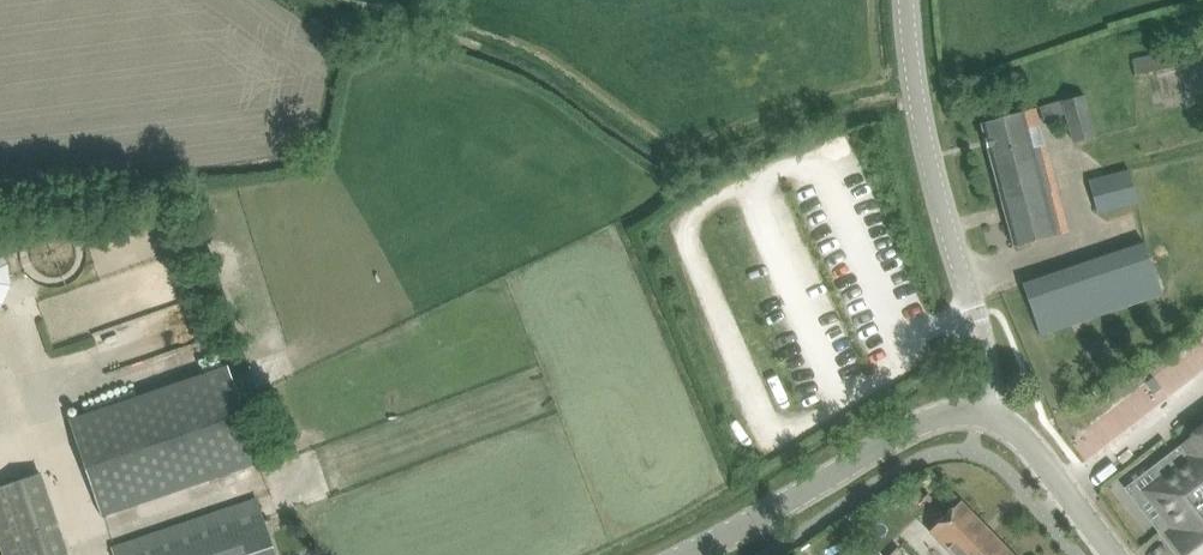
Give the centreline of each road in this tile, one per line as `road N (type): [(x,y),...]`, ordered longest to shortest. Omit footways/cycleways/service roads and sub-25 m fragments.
road 1 (unclassified): [(981,415),(981,337),(916,96),(907,0)]
road 2 (tertiary): [(686,554),(917,423),(981,415)]
road 3 (tertiary): [(1115,554),(1024,436),(981,415)]

